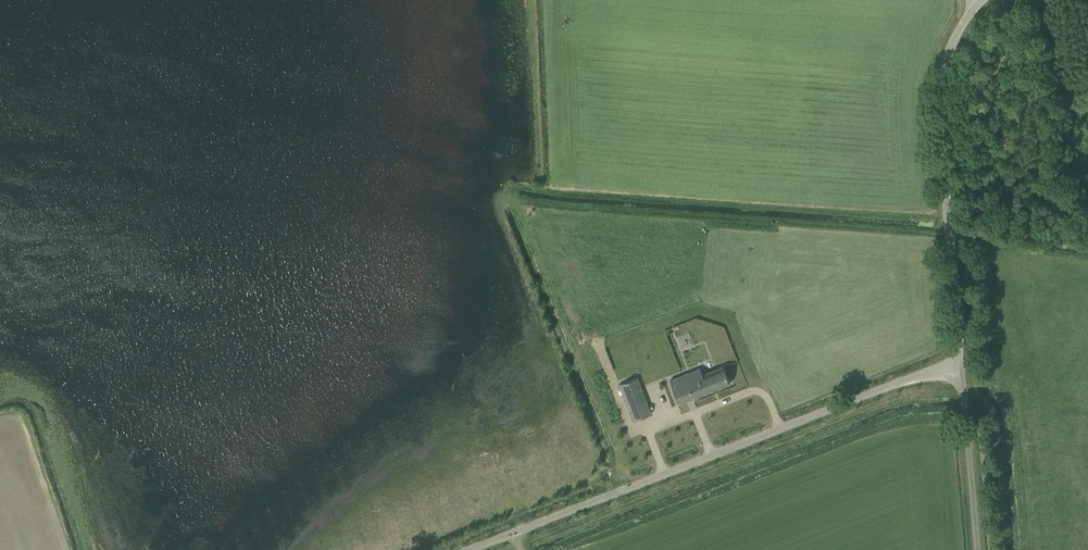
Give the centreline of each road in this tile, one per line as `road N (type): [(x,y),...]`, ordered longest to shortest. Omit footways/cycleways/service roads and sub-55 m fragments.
road 1 (unclassified): [(476,549),(960,364)]
road 2 (unclassified): [(960,364),(940,77),(976,4)]
road 3 (unclassified): [(982,549),(960,364)]

